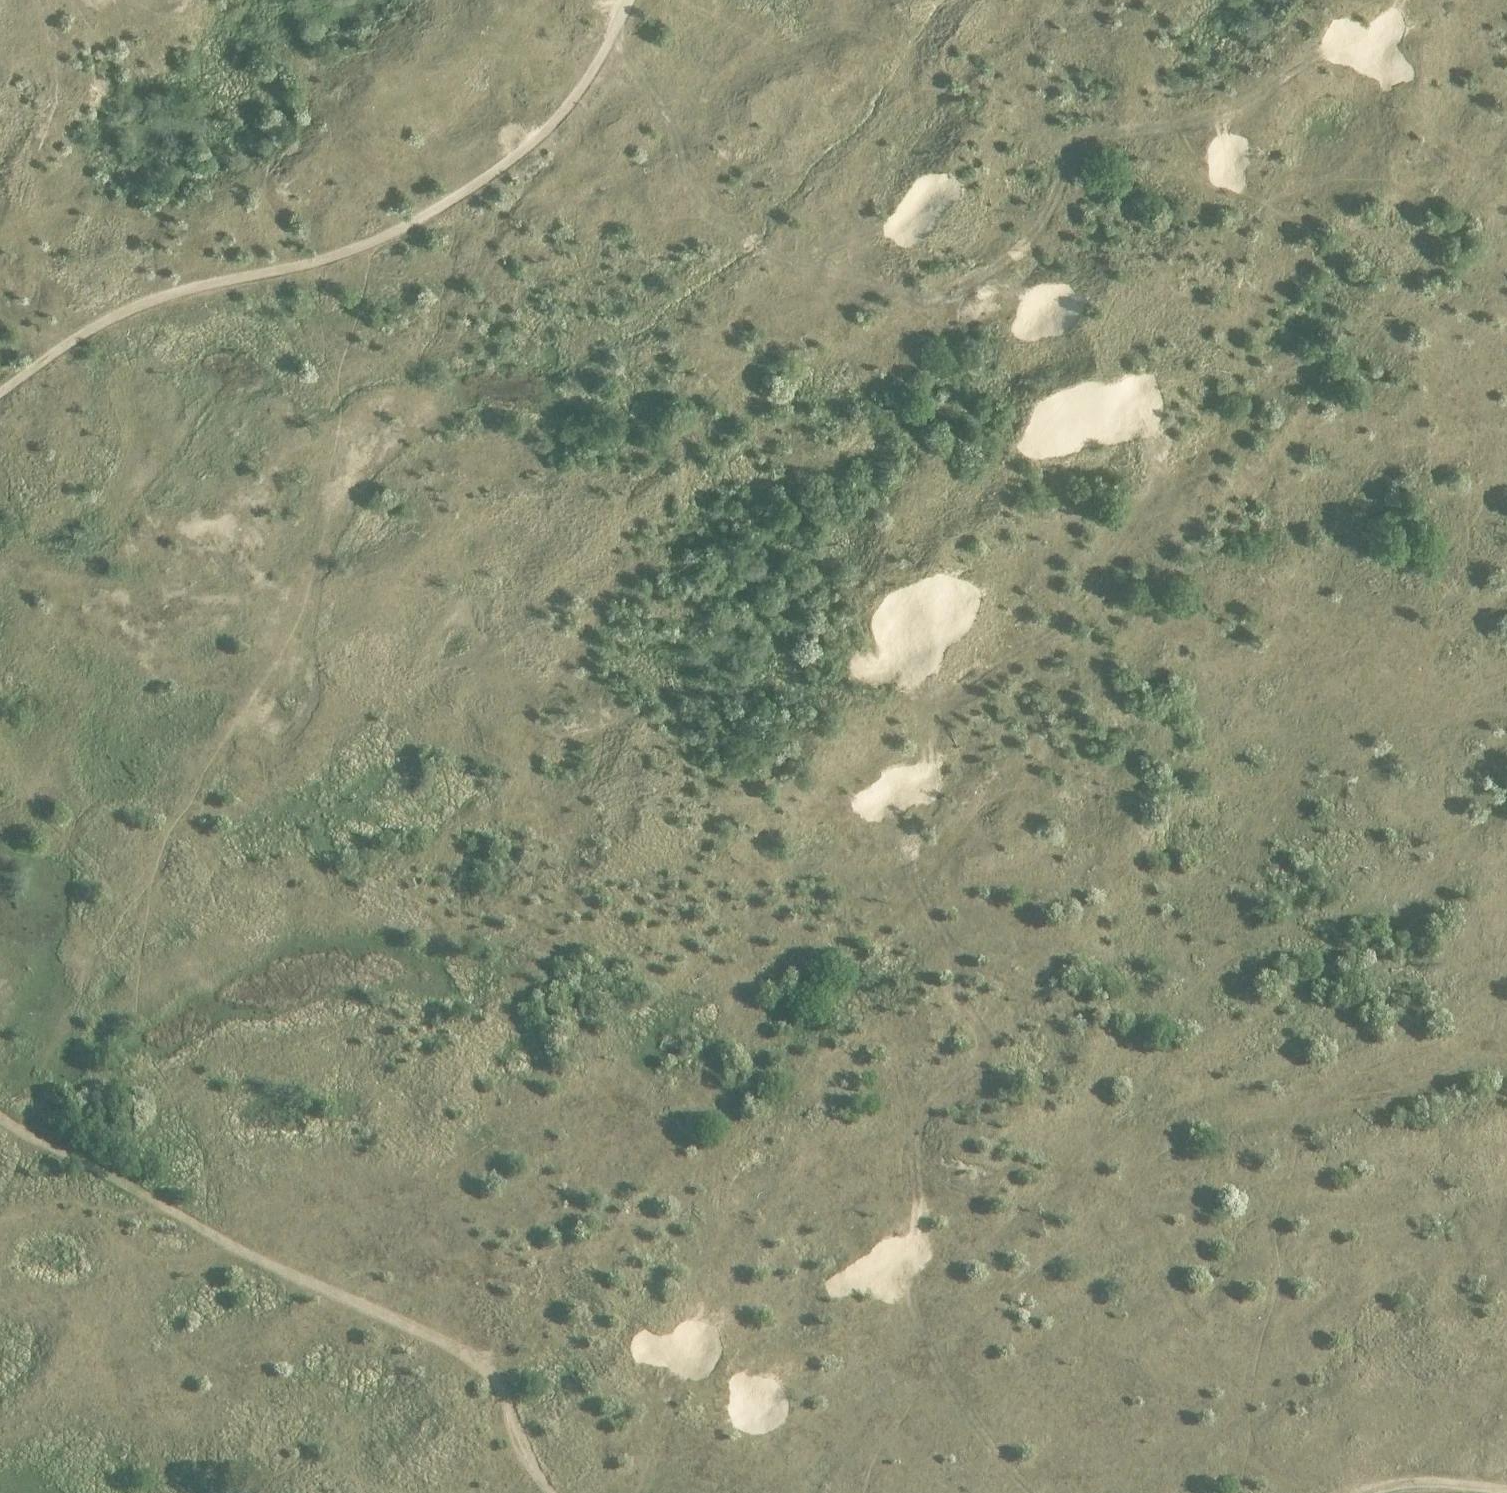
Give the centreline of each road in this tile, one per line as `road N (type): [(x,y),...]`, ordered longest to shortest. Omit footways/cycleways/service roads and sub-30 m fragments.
road 1 (track): [(0,391),(89,328),(161,292),(351,253),(427,215),(528,148),(581,90),(630,0)]
road 2 (track): [(1353,1492),(1382,1482),(1450,1479),(1506,1487)]

